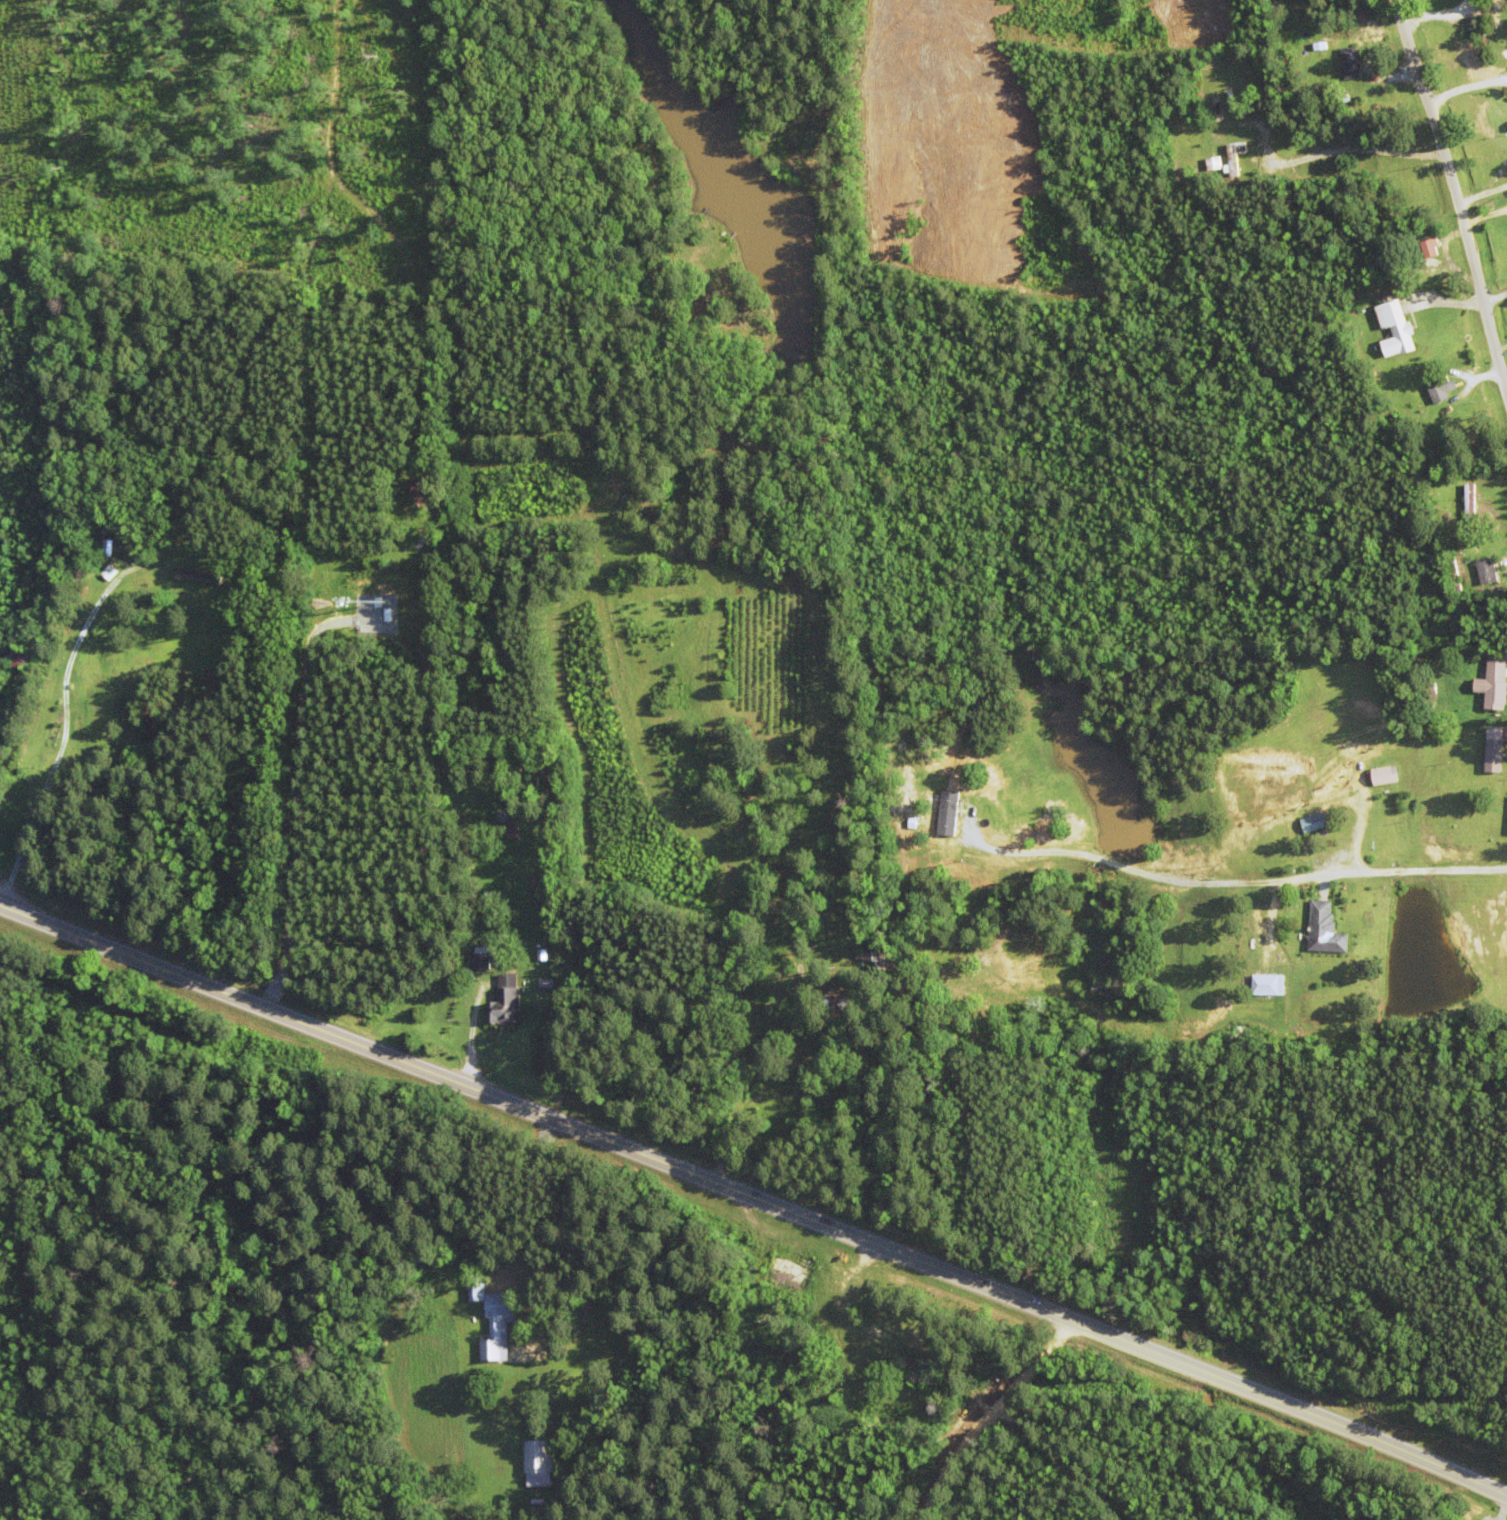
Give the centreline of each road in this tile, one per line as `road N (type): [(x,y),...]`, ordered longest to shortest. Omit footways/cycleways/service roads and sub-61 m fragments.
road 1 (primary): [(1506,1499),(1044,1309),(0,906)]
road 2 (residential): [(1393,0),(1506,395)]
road 3 (residential): [(926,1519),(963,1455),(1072,1322)]

